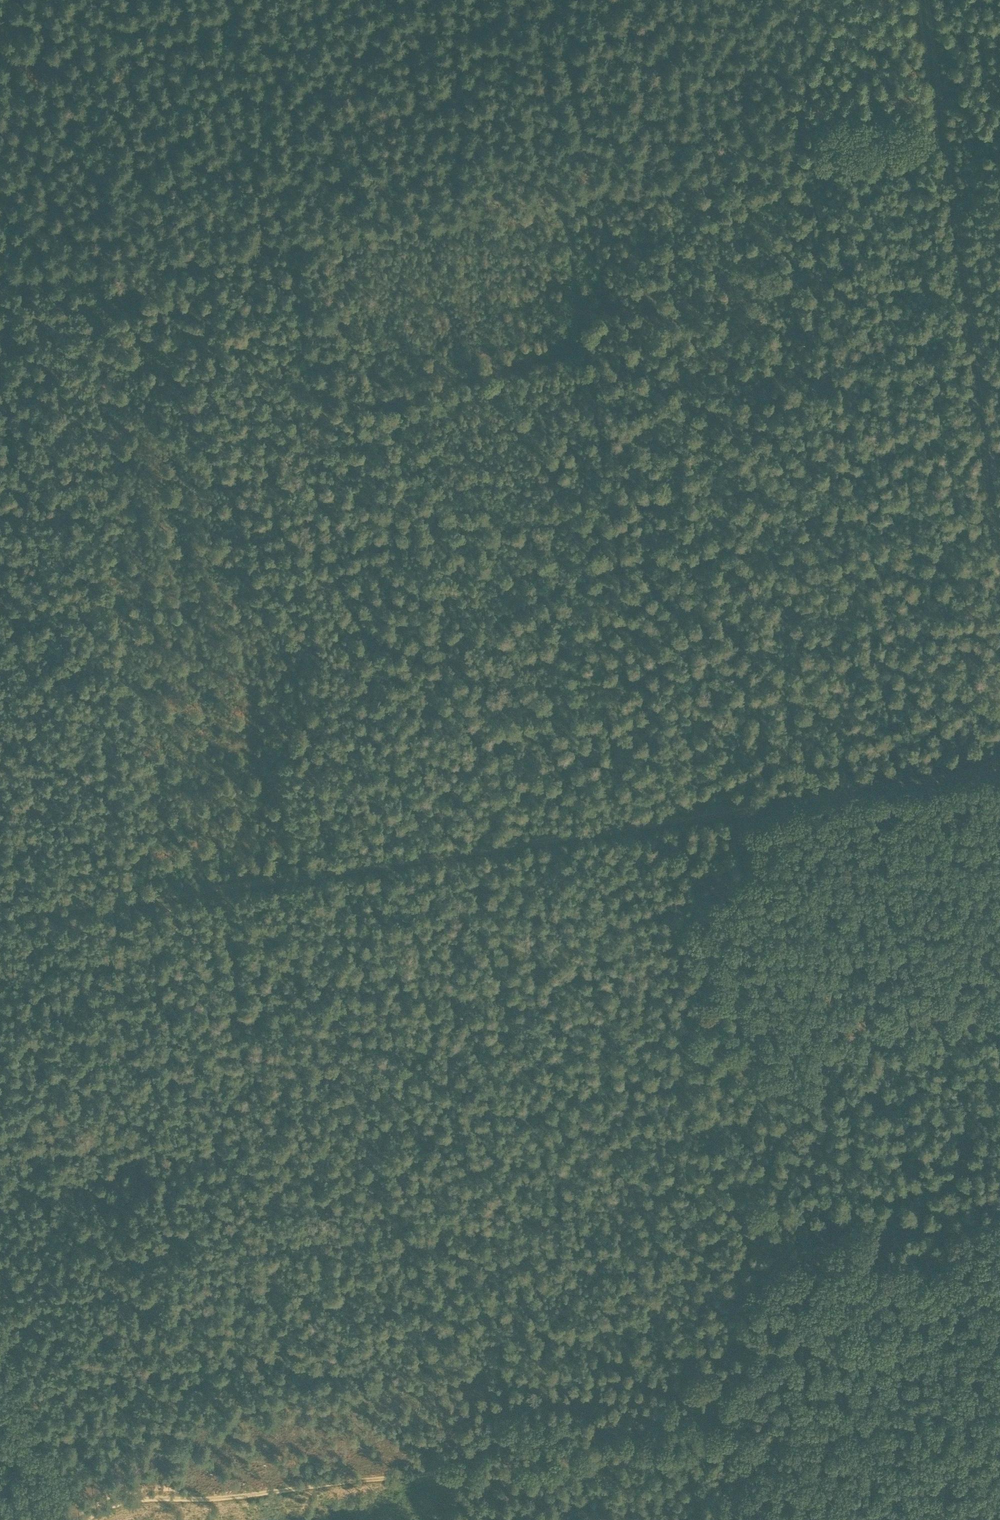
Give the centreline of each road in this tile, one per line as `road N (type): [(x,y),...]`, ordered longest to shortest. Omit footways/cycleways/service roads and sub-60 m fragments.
road 1 (track): [(0,898),(999,749)]
road 2 (track): [(62,1516),(151,1486),(447,1459)]
road 3 (track): [(941,125),(999,495)]
road 4 (track): [(695,1427),(999,1380)]
road 5 (track): [(447,1459),(509,1416),(534,1417),(585,1442)]
road 6 (track): [(923,0),(941,125)]

